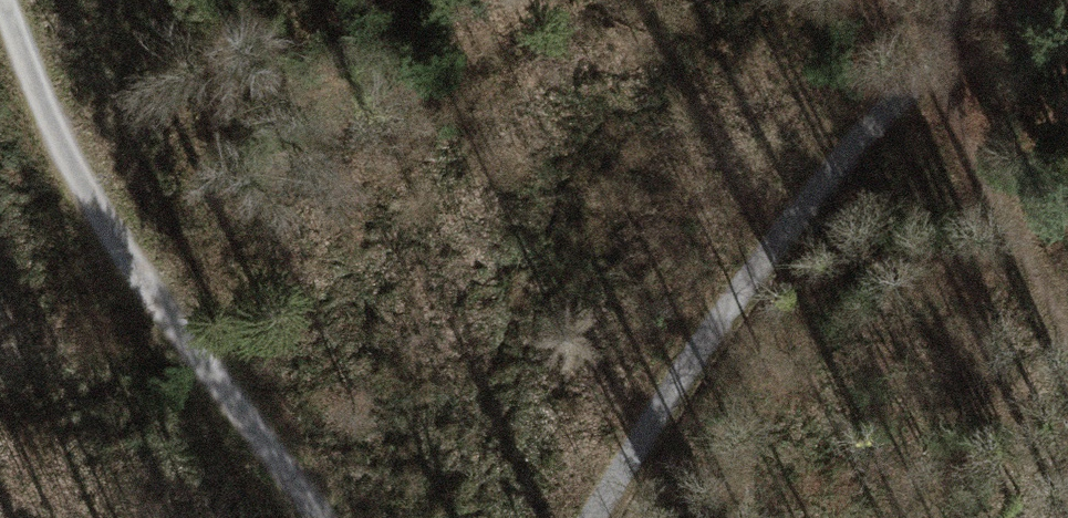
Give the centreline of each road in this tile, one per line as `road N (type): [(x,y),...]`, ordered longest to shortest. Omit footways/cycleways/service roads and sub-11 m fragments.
road 1 (track): [(920,81),(850,149),(715,322),(592,517)]
road 2 (track): [(318,517),(125,257)]
road 3 (track): [(1067,328),(920,81)]
road 4 (track): [(9,0),(125,257)]

